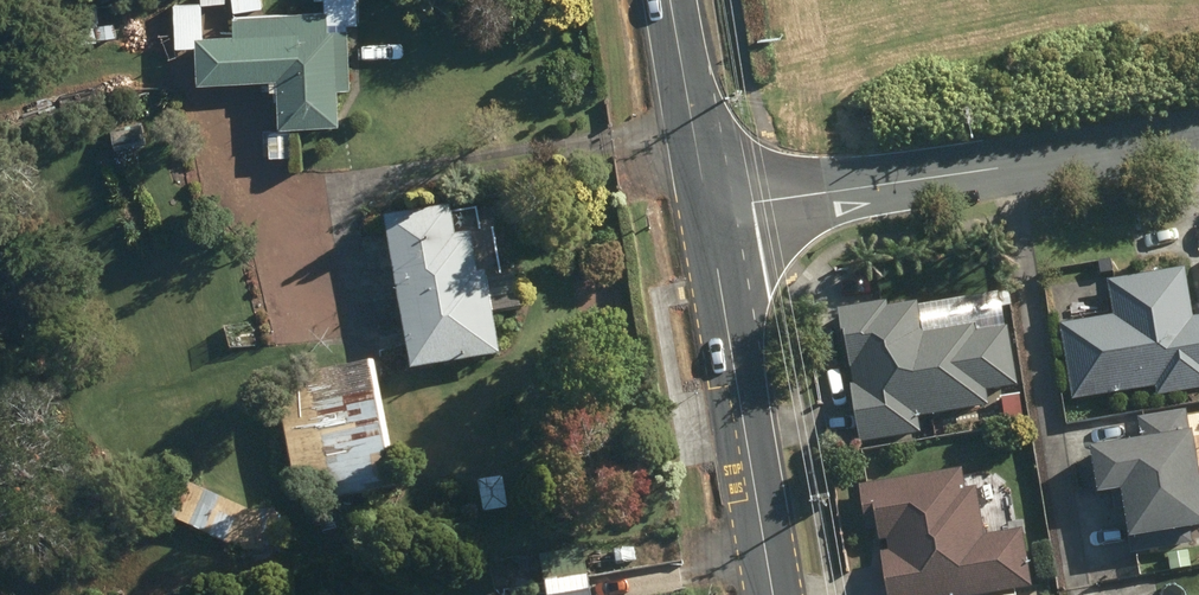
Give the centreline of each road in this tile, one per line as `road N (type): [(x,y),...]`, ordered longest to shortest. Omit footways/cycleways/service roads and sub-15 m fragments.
road 1 (residential): [(708,210),(1198,136)]
road 2 (tertiary): [(773,594),(708,210)]
road 3 (tertiary): [(708,210),(670,0)]

